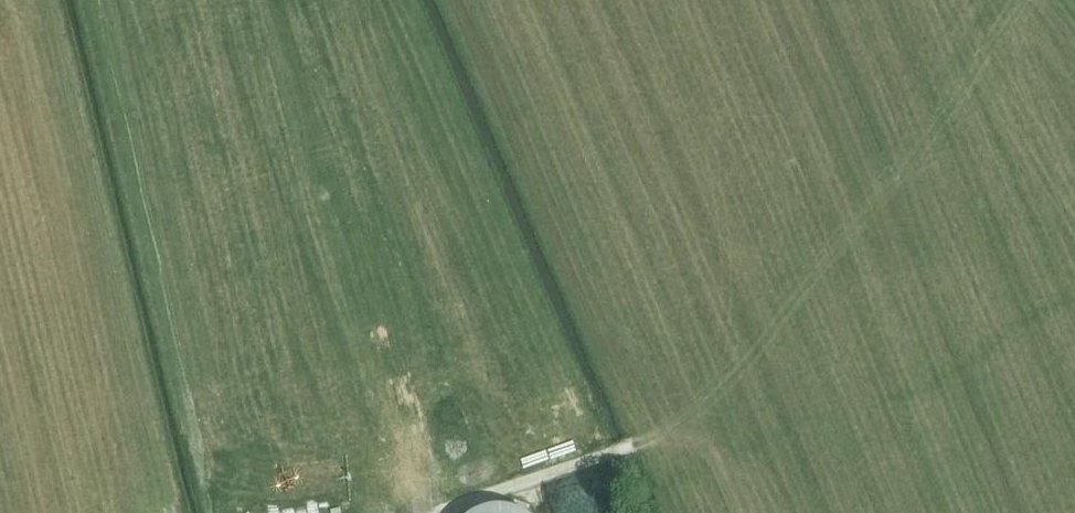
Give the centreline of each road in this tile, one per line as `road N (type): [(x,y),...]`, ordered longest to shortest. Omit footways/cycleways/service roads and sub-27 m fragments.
road 1 (track): [(443,512),(650,440)]

